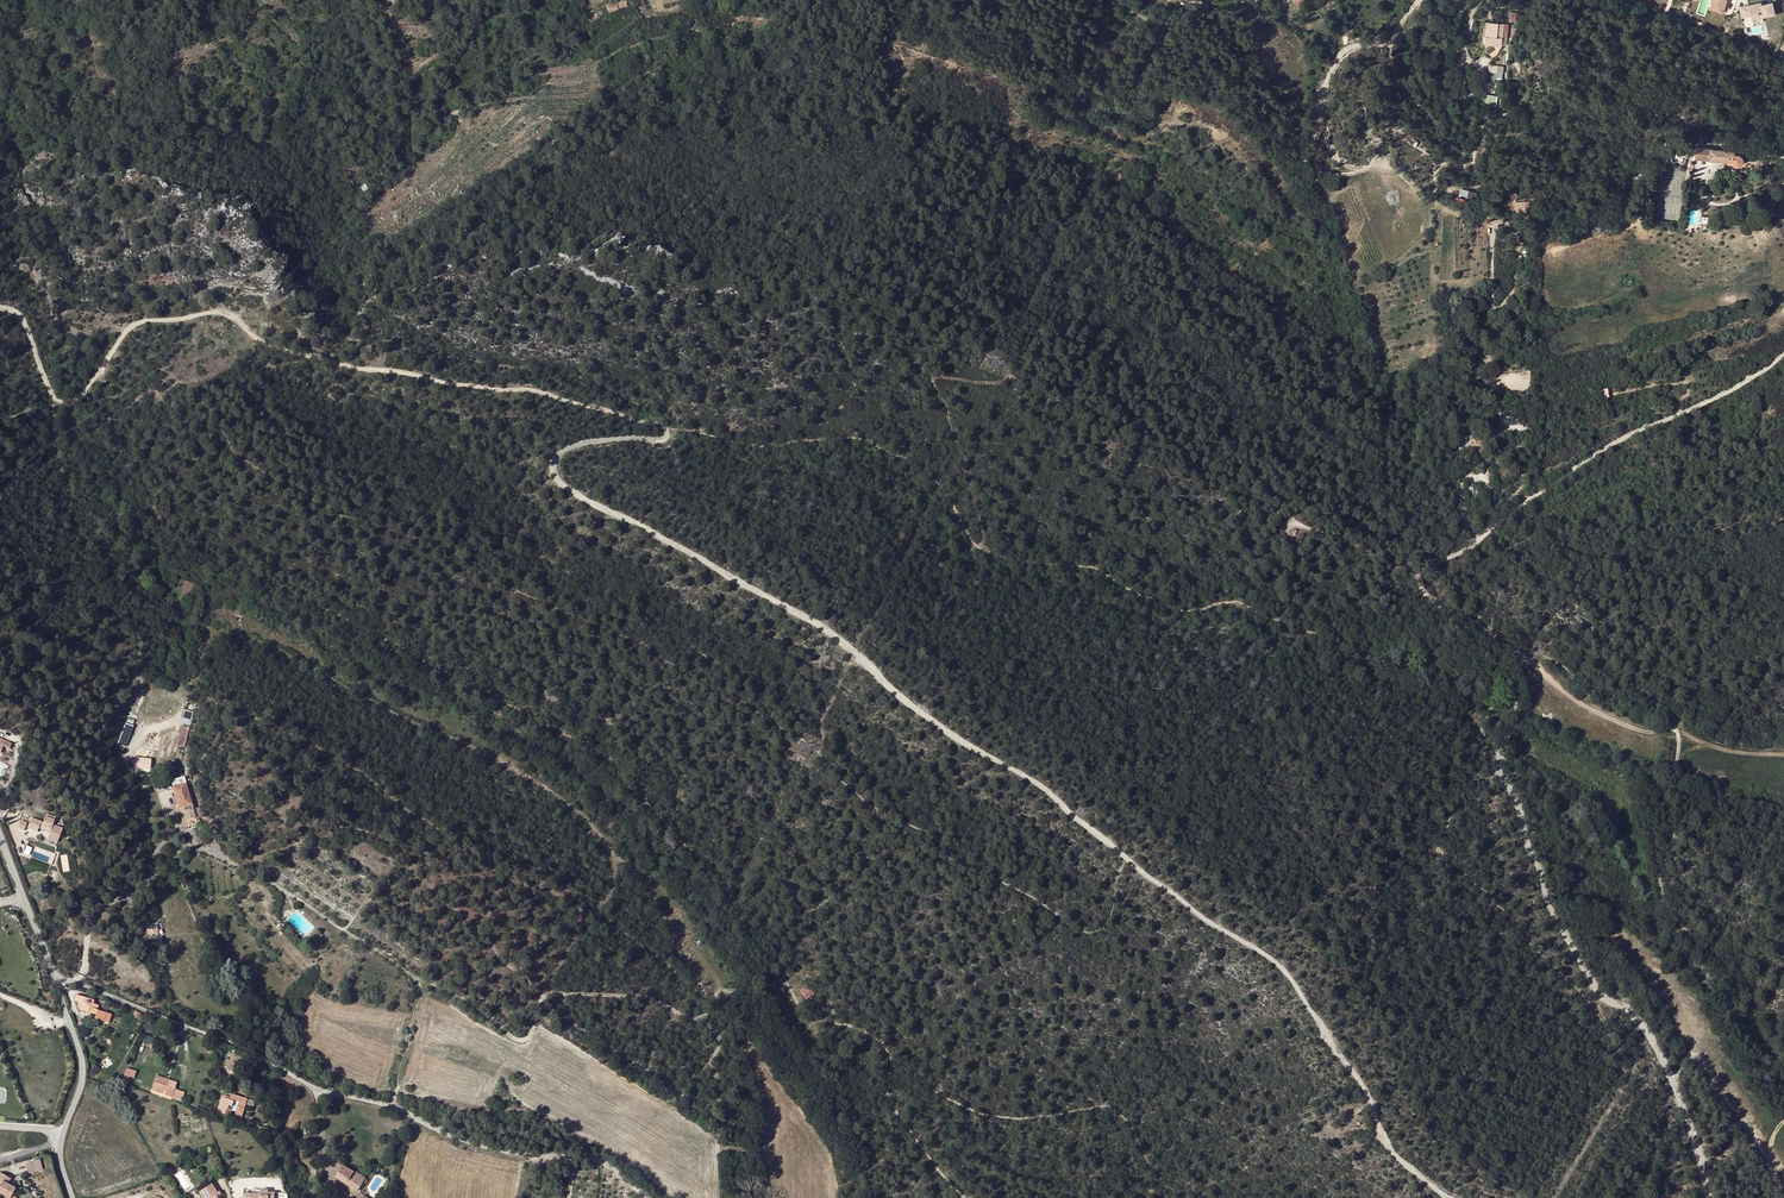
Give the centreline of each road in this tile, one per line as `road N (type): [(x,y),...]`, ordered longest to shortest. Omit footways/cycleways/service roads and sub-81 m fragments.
road 1 (track): [(1445,1197),(1379,1137),(1372,1097),(1267,957),(940,728),(842,642),(555,475),(567,448),(661,439),(667,430),(658,424),(541,394),(270,350),(223,314),(136,324),(82,400),(63,406),(47,390),(25,324),(0,309)]
road 2 (track): [(221,858),(464,999),(513,1038),(529,1034),(550,994),(634,996),(692,1019),(703,1014),(703,991),(660,908),(585,817),(504,763),(288,655),(232,636),(204,651),(178,712),(139,737),(129,755),(135,849),(119,901)]
road 3 (track): [(962,1197),(891,1102),(879,1041),(809,1017),(705,858),(630,779),(587,741),(174,535),(114,452),(96,377)]
road 4 (track): [(1783,355),(1746,383),(1613,445),(1420,582),(1430,607),(1509,683),(1516,712),(1499,765),(1556,921),(1602,999),(1631,1011),(1653,1041),(1713,1197)]
road 5 (residential): [(653,1197),(600,1161),(465,1140),(392,1106),(312,1086),(240,1046),(58,978)]
road 6 (track): [(819,753),(865,805),(936,837),(966,868),(1039,898),(1076,931),(1108,931),(1129,860)]
road 7 (track): [(1168,1197),(1116,1110),(997,1118),(963,1107),(886,1056)]
road 8 (track): [(1783,1062),(1726,972),(1671,916),(1647,803),(1656,783),(1671,781)]
road 9 (track): [(555,994),(575,1027),(709,1117),(719,1111),(711,1058),(720,1041),(703,1014)]
road 10 (track): [(1008,376),(997,385),(932,378),(971,481),(984,550)]
road 11 (track): [(386,0),(412,78),(417,178)]
road 12 (tertiary): [(58,978),(82,1074),(64,1131)]
road 13 (track): [(415,976),(420,1001),(392,1106)]

